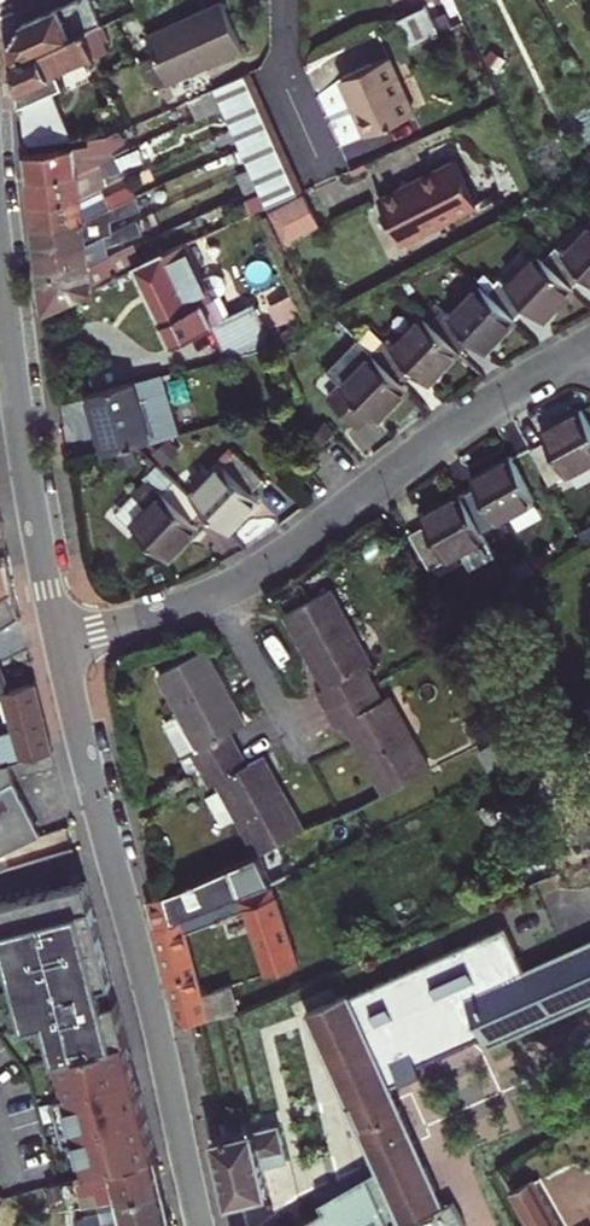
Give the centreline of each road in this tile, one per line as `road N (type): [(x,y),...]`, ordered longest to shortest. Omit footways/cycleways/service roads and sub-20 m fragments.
road 1 (residential): [(58,637),(169,611),(248,578),(455,425),(588,347)]
road 2 (secondary): [(202,1225),(58,637)]
road 3 (secondary): [(58,637),(34,521),(0,253)]

